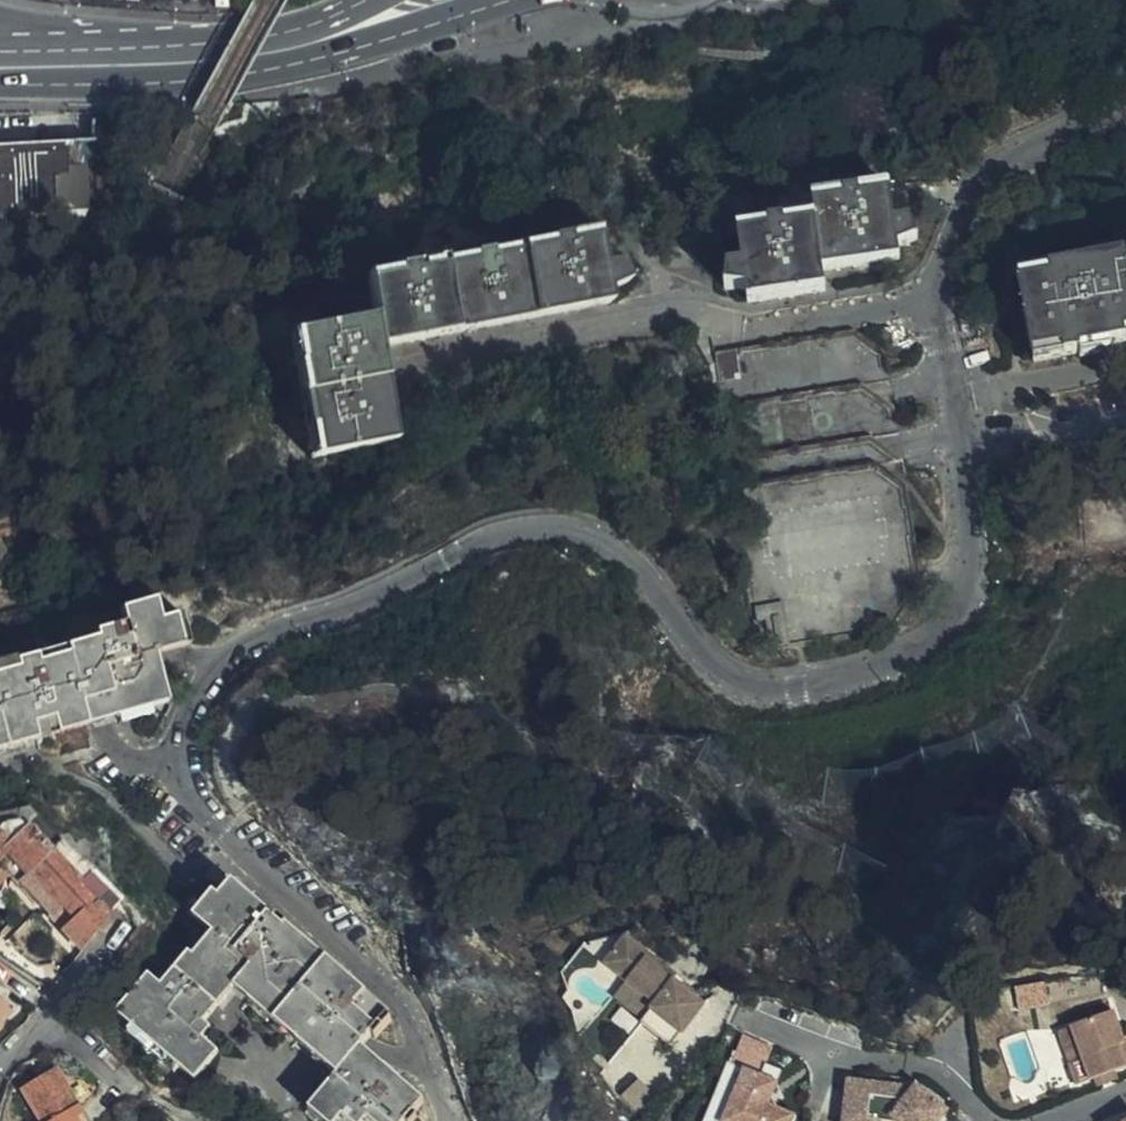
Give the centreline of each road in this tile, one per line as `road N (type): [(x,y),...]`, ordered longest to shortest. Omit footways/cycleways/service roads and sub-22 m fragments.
road 1 (residential): [(934,303),(961,448),(968,590),(927,645),(825,683),(750,690),(715,668),(637,567),(573,529),(504,531),(380,593),(257,640),(209,678),(184,734),(187,784),(218,823),(403,1000),(449,1120)]
road 2 (residential): [(934,303),(748,328),(705,314),(665,314),(405,370)]
road 3 (primary): [(0,90),(250,75),(517,0)]
road 4 (primary): [(375,0),(310,26),(223,46),(91,49)]
road 5 (residential): [(1125,114),(1039,146),(985,184),(948,246),(934,303)]
road 6 (residential): [(992,1120),(933,1072),(837,1050),(745,1016)]

